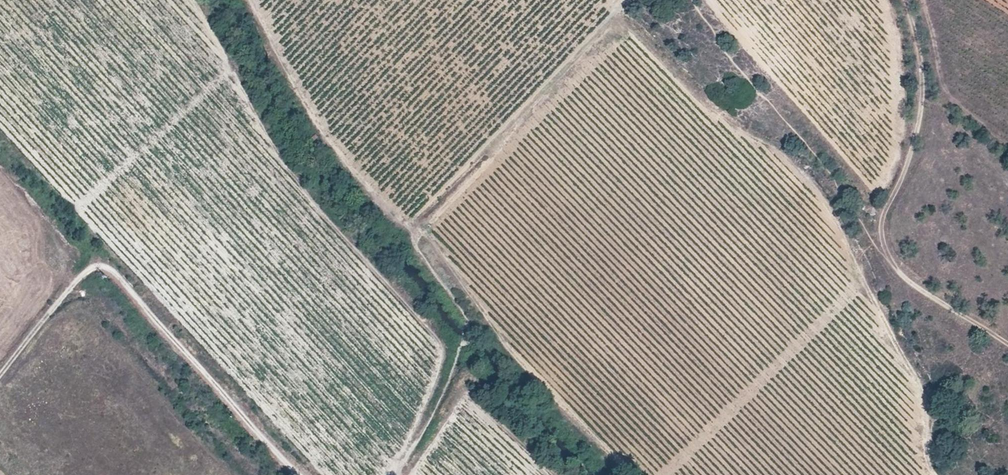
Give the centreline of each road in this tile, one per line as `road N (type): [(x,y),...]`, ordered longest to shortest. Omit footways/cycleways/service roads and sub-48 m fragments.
road 1 (track): [(634,474),(569,417),(426,231),(414,230),(413,244),(466,317),(465,337),(436,416),(393,474)]
road 2 (track): [(300,474),(113,274),(97,269),(0,375)]
road 3 (track): [(903,0),(922,83),(880,240)]
road 4 (track): [(1007,346),(907,280),(880,240)]

